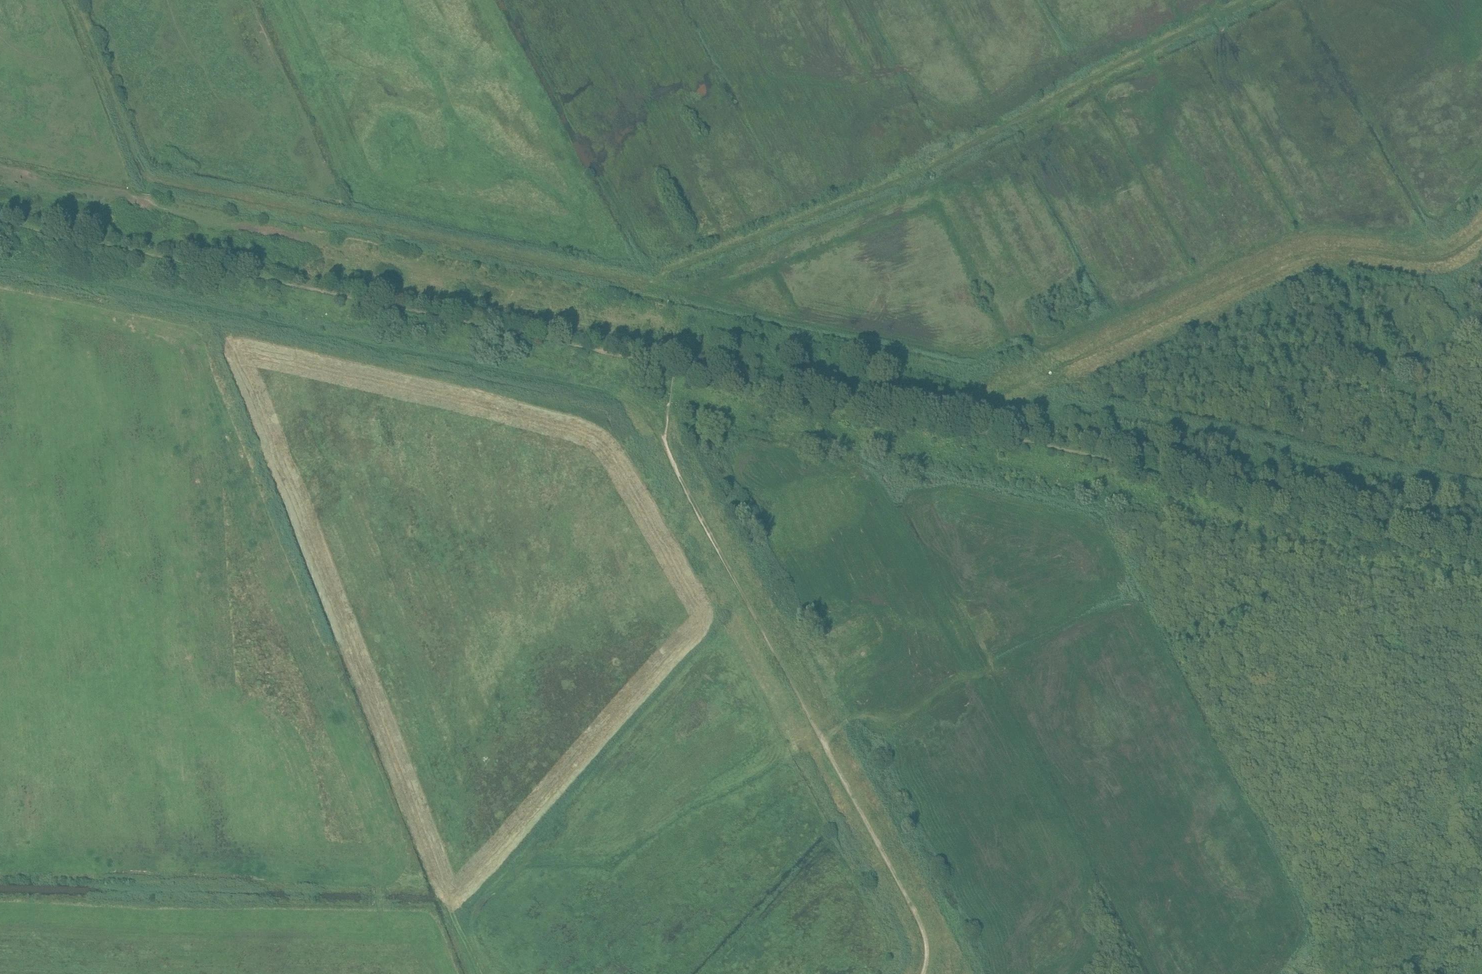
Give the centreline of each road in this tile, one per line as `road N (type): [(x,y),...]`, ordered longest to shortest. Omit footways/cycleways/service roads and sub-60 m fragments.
road 1 (track): [(75,0),(135,153),(157,180),(659,286),(682,267),(931,167),(1252,0)]
road 2 (track): [(666,445),(923,930),(922,973)]
road 3 (track): [(1481,225),(1444,254),(1316,244),(1076,349),(983,403)]

